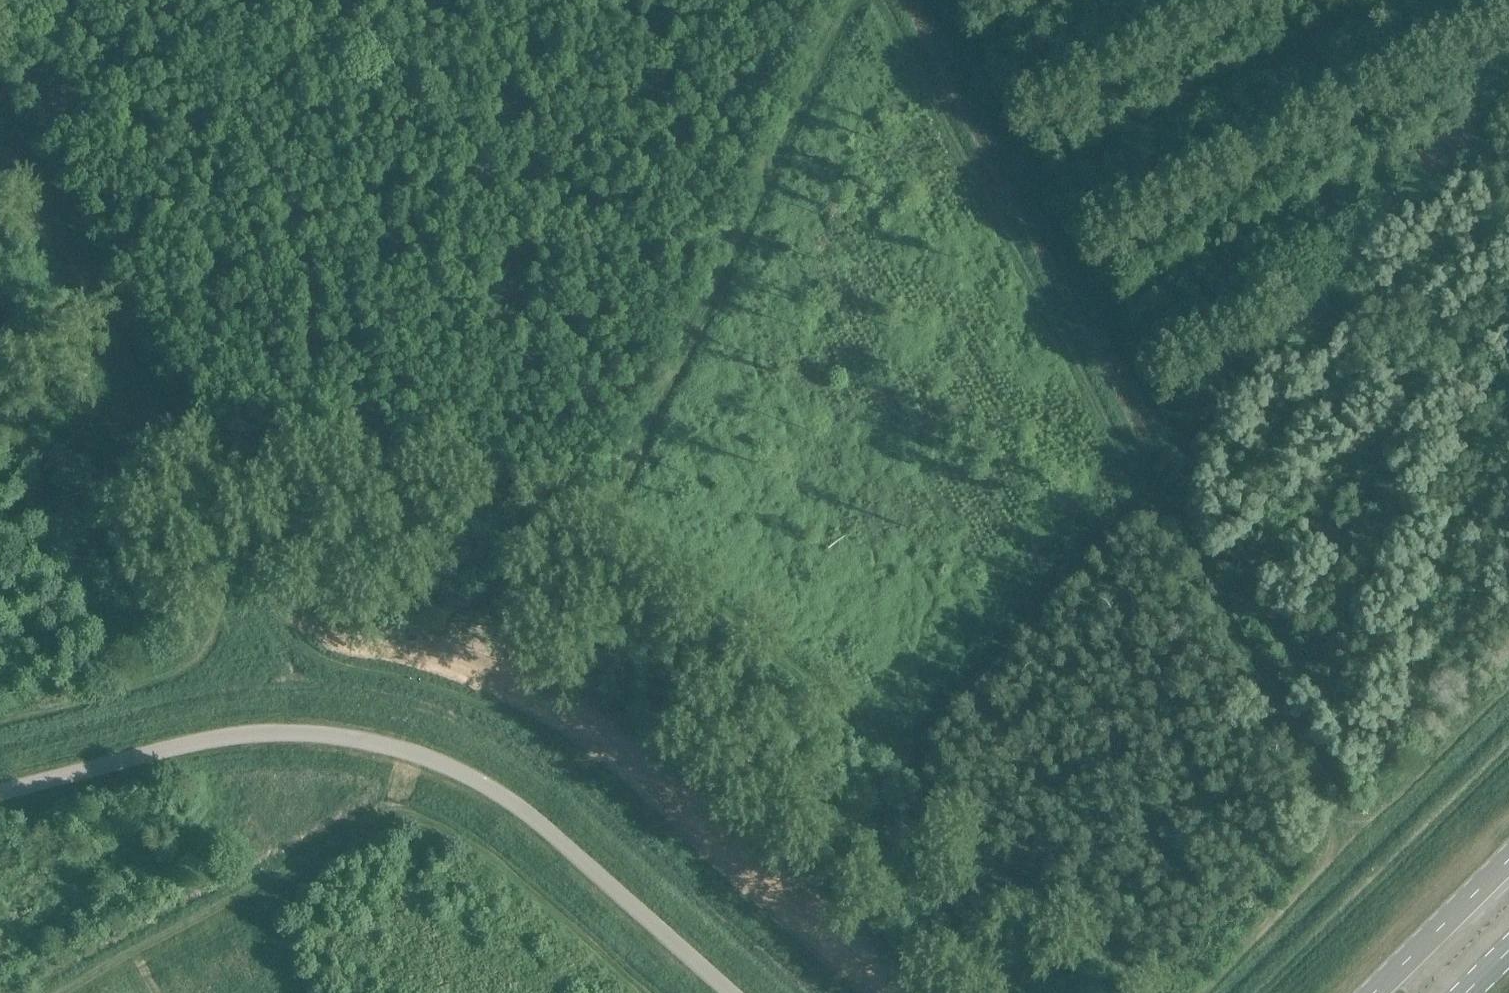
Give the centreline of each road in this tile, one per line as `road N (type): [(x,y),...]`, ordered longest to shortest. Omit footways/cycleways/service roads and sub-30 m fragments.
road 1 (unclassified): [(0,791),(162,748),(260,733),(392,746),(486,784),(526,812),(735,992)]
road 2 (trunk): [(1508,860),(1375,992)]

